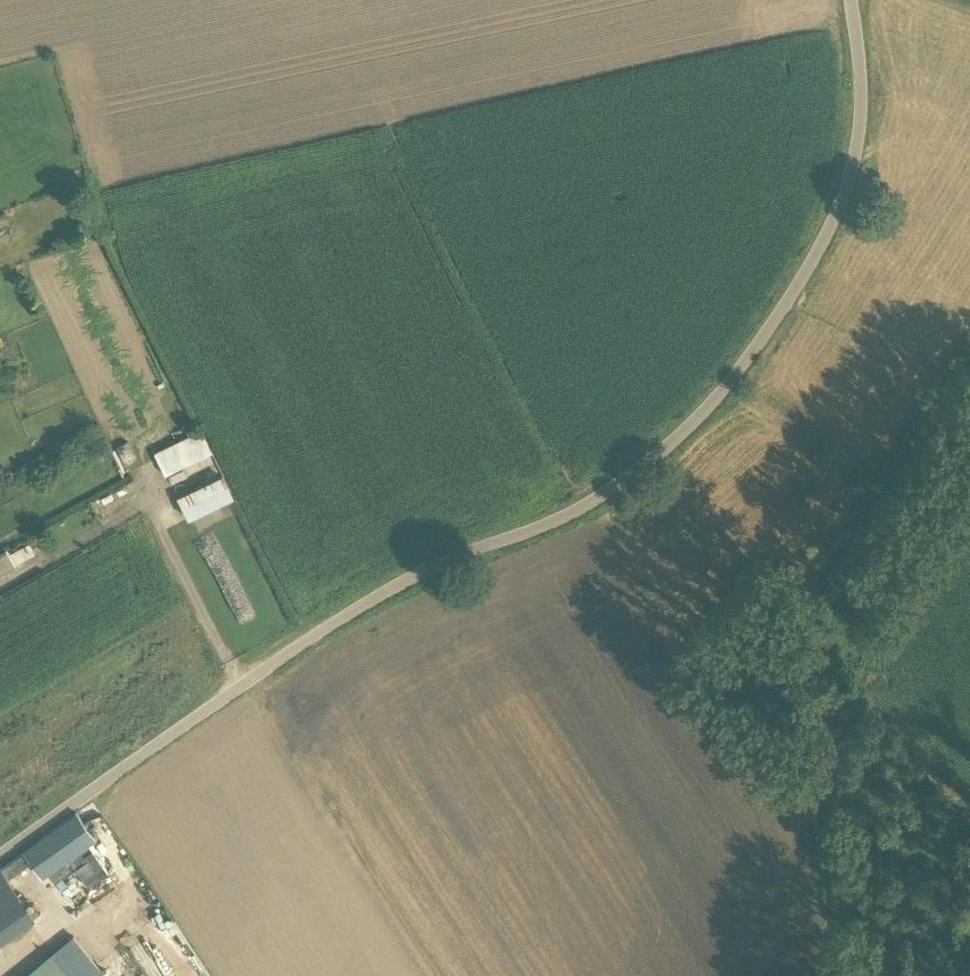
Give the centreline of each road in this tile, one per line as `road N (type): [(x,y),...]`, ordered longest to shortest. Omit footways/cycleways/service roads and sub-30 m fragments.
road 1 (unclassified): [(0,852),(393,587),(599,498),(720,396),(821,250),(853,172),(863,90),(851,0)]

